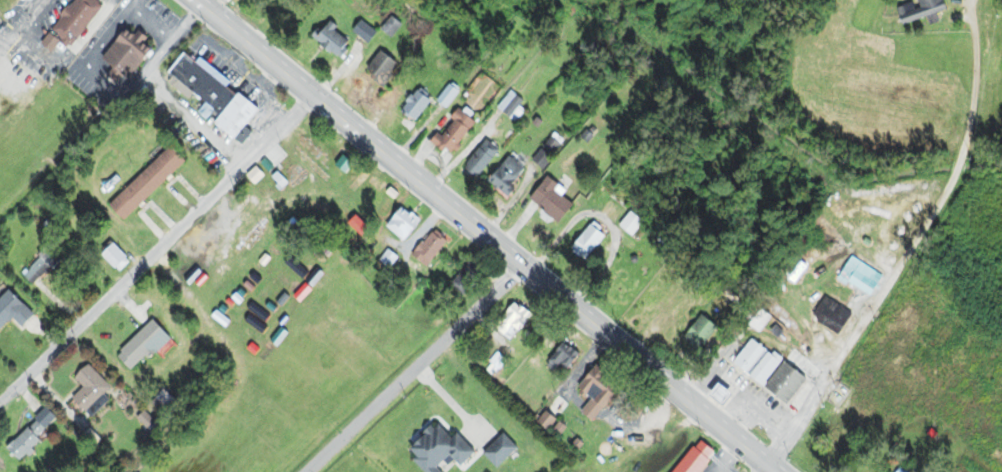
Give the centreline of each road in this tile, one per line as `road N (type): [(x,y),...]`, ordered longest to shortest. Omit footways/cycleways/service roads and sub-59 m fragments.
road 1 (secondary): [(770,466),(200,0)]
road 2 (residential): [(0,404),(317,95)]
road 3 (residential): [(770,466),(956,175)]
road 4 (residential): [(525,263),(310,471)]
road 5 (residential): [(705,417),(773,344),(842,236)]
road 6 (residential): [(560,294),(422,471)]
road 7 (residential): [(960,160),(943,33),(922,12),(904,9)]

